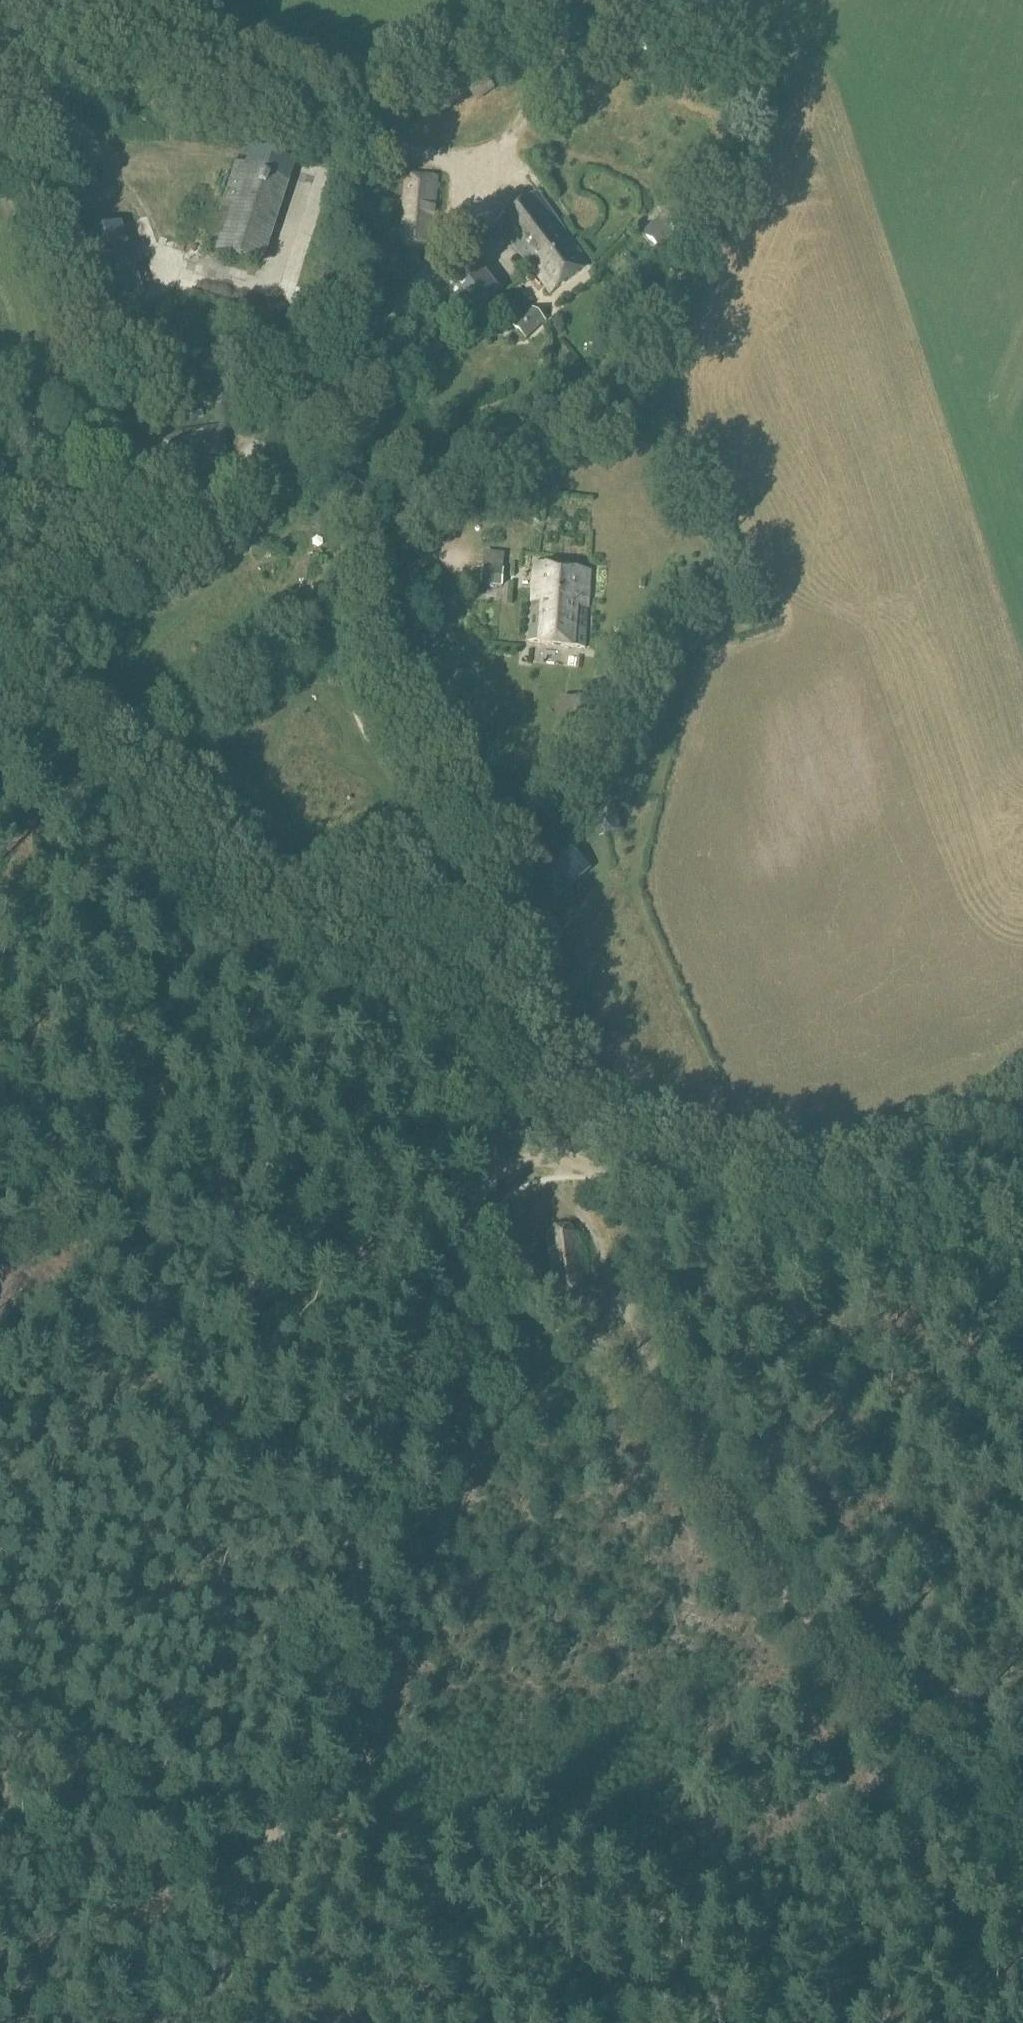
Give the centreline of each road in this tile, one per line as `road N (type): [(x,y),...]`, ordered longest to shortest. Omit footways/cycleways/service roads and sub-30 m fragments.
road 1 (track): [(495,1130),(208,2022)]
road 2 (track): [(1022,1661),(964,1683),(922,1719),(911,1749),(887,1770),(803,1834),(668,1915),(625,1927),(581,1925),(390,1826),(365,1823),(330,1840),(279,1890),(251,1891)]
road 3 (track): [(1022,1836),(911,1749),(734,1514),(651,1364),(593,1231),(555,1177)]
road 4 (track): [(495,1130),(464,1025),(458,934),(473,851),(461,820),(393,765),(361,713),(354,673),(369,619),(399,576),(449,534),(481,522),(536,523)]
road 5 (track): [(495,1130),(367,1068),(153,946),(85,869),(0,725)]
road 6 (track): [(0,664),(263,448),(413,274)]
road 7 (track): [(1022,1280),(808,1228),(495,1130)]
road 8 (track): [(574,0),(500,159),(413,274)]

